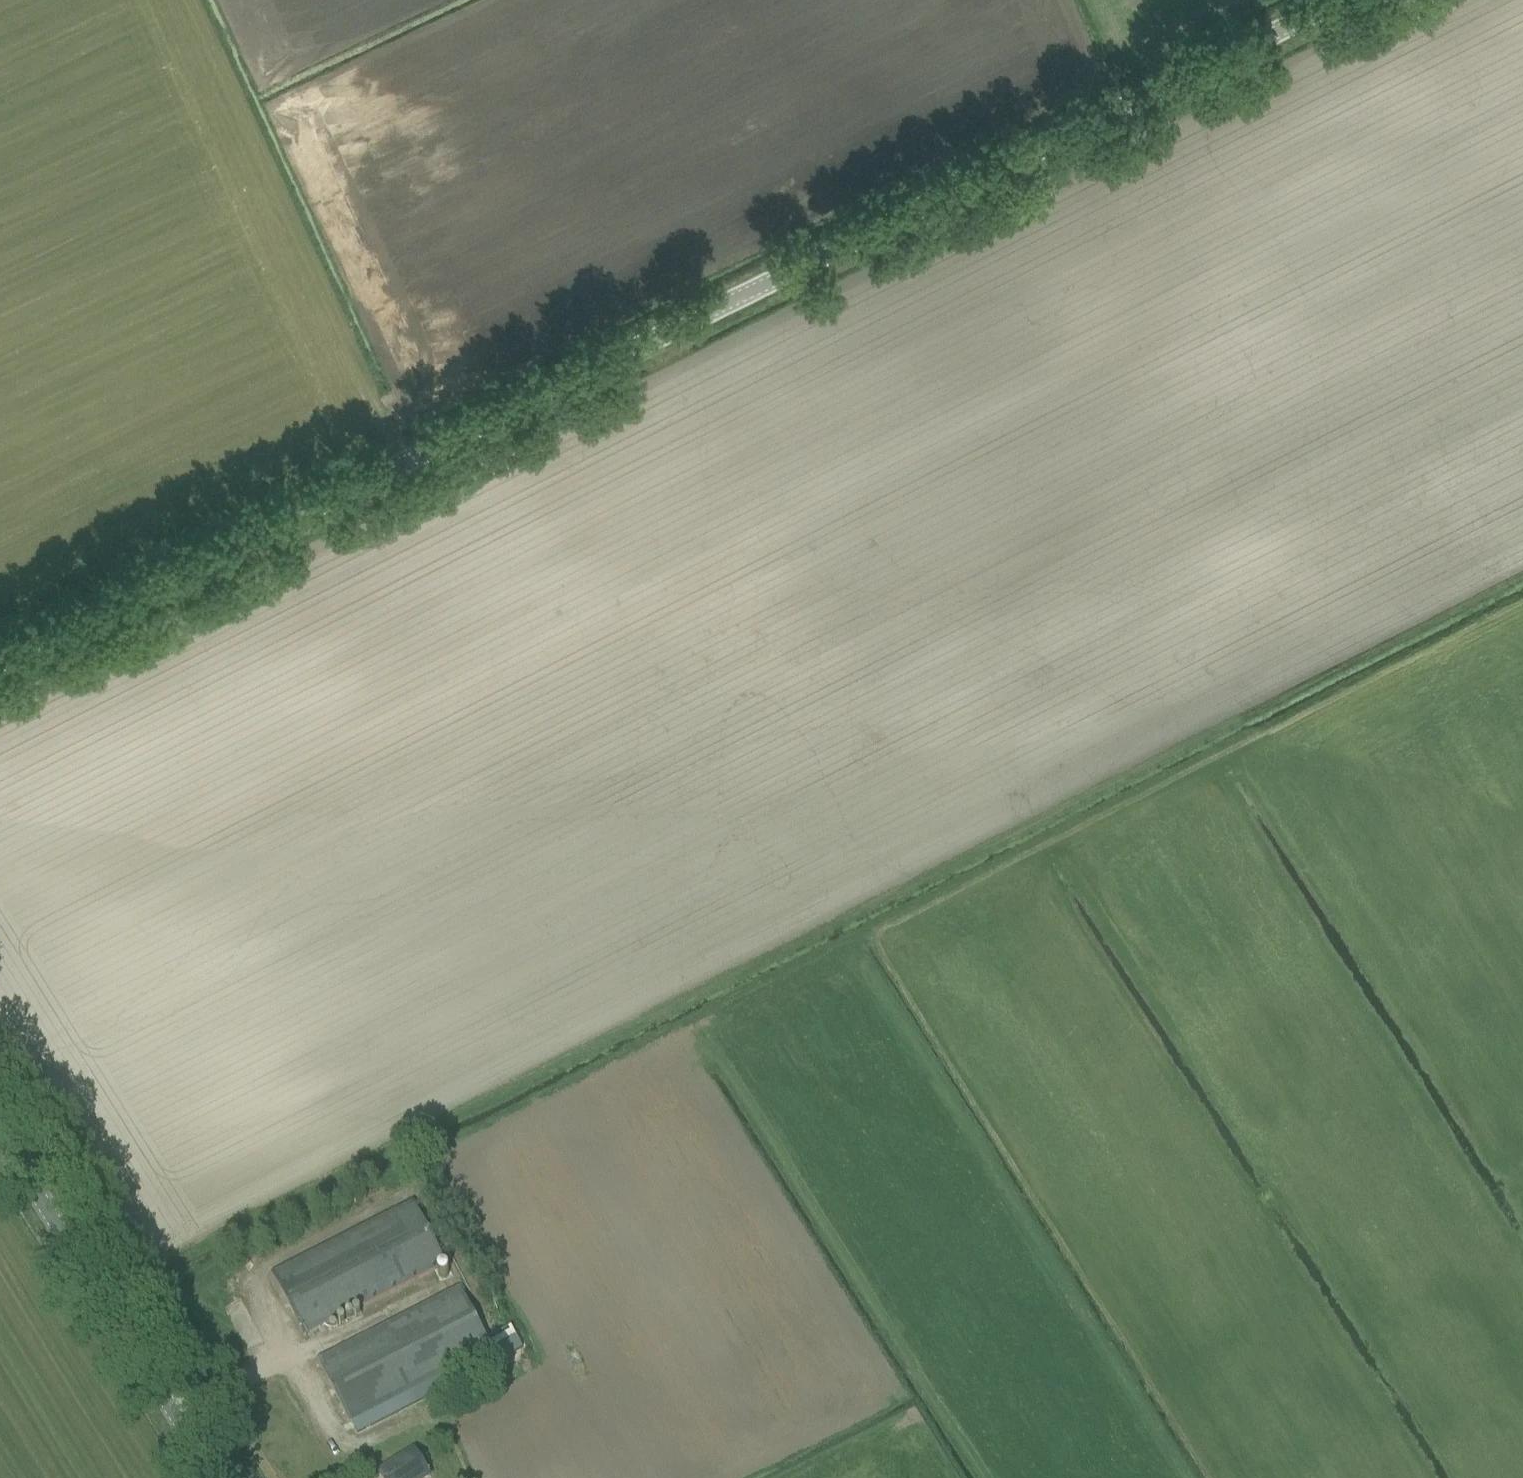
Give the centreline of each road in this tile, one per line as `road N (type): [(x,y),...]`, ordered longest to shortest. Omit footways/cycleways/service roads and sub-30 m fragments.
road 1 (unclassified): [(0,665),(1346,0)]
road 2 (unclassified): [(219,1477),(0,1129)]

